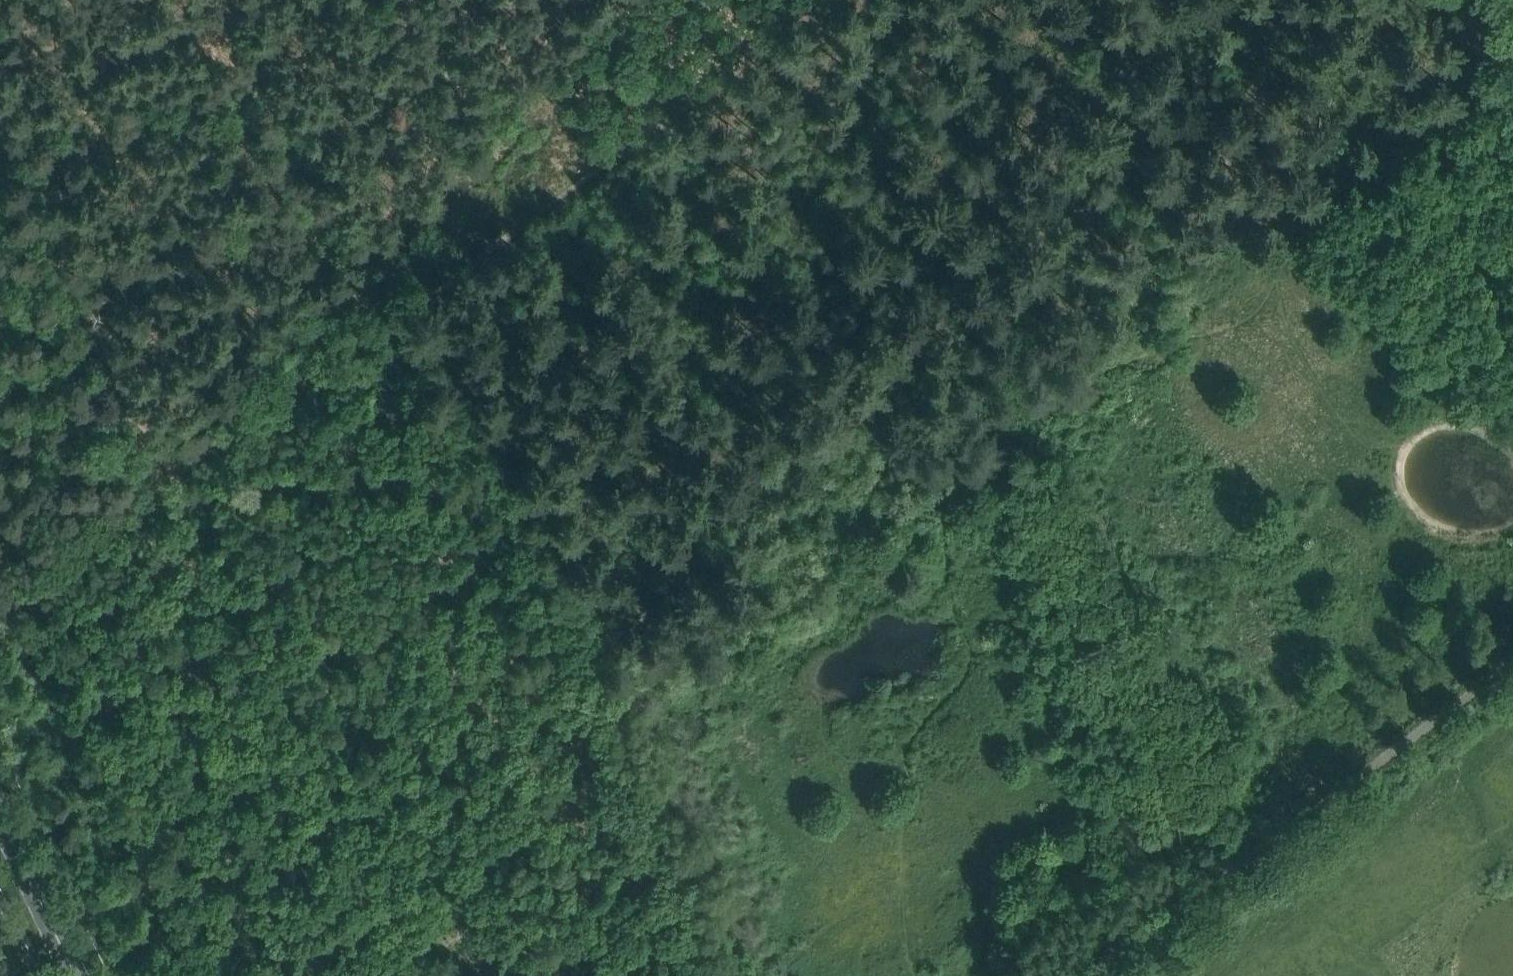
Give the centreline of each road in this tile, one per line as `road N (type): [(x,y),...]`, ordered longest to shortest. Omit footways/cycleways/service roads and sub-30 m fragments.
road 1 (track): [(1104,975),(1512,673)]
road 2 (secondary): [(71,975),(0,823)]

